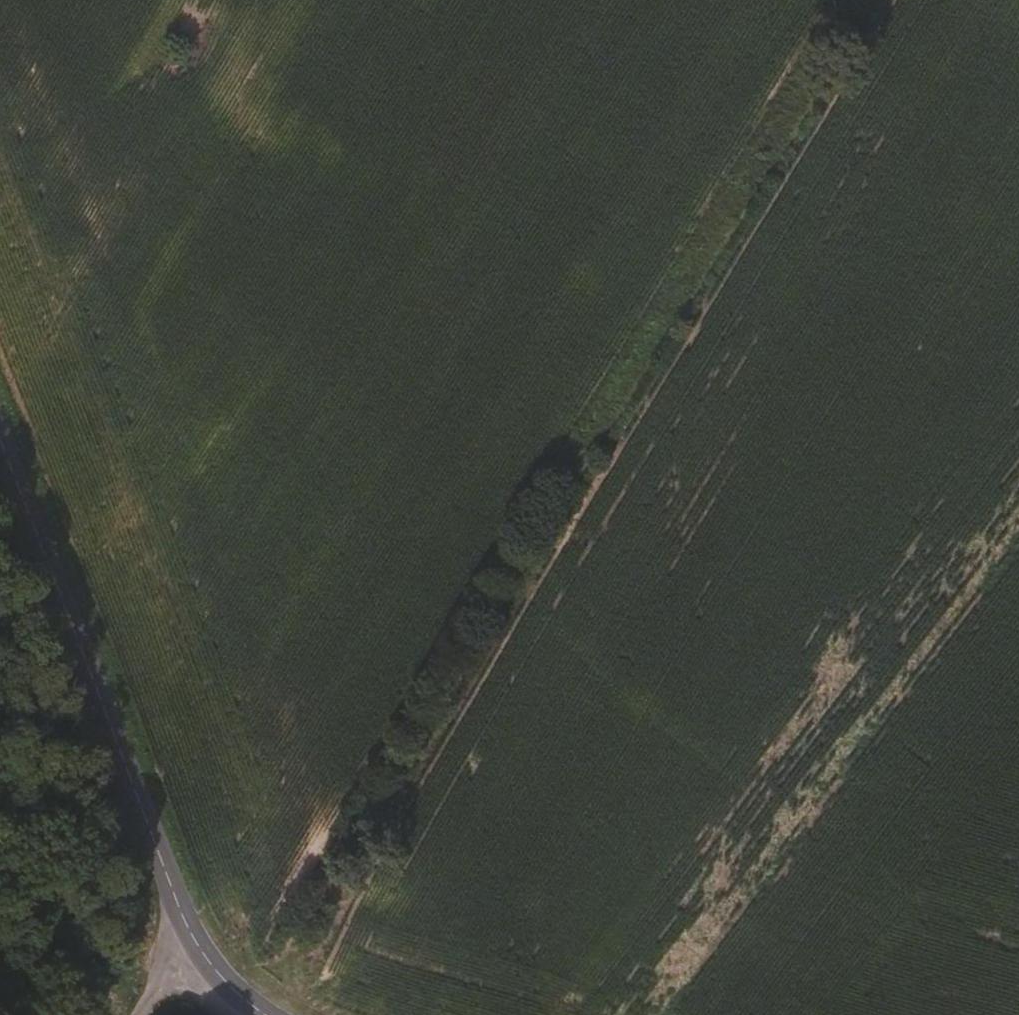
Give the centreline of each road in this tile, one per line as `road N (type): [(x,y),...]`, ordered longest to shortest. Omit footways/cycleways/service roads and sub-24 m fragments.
road 1 (tertiary): [(0,449),(179,906),(205,955),(269,1014)]

